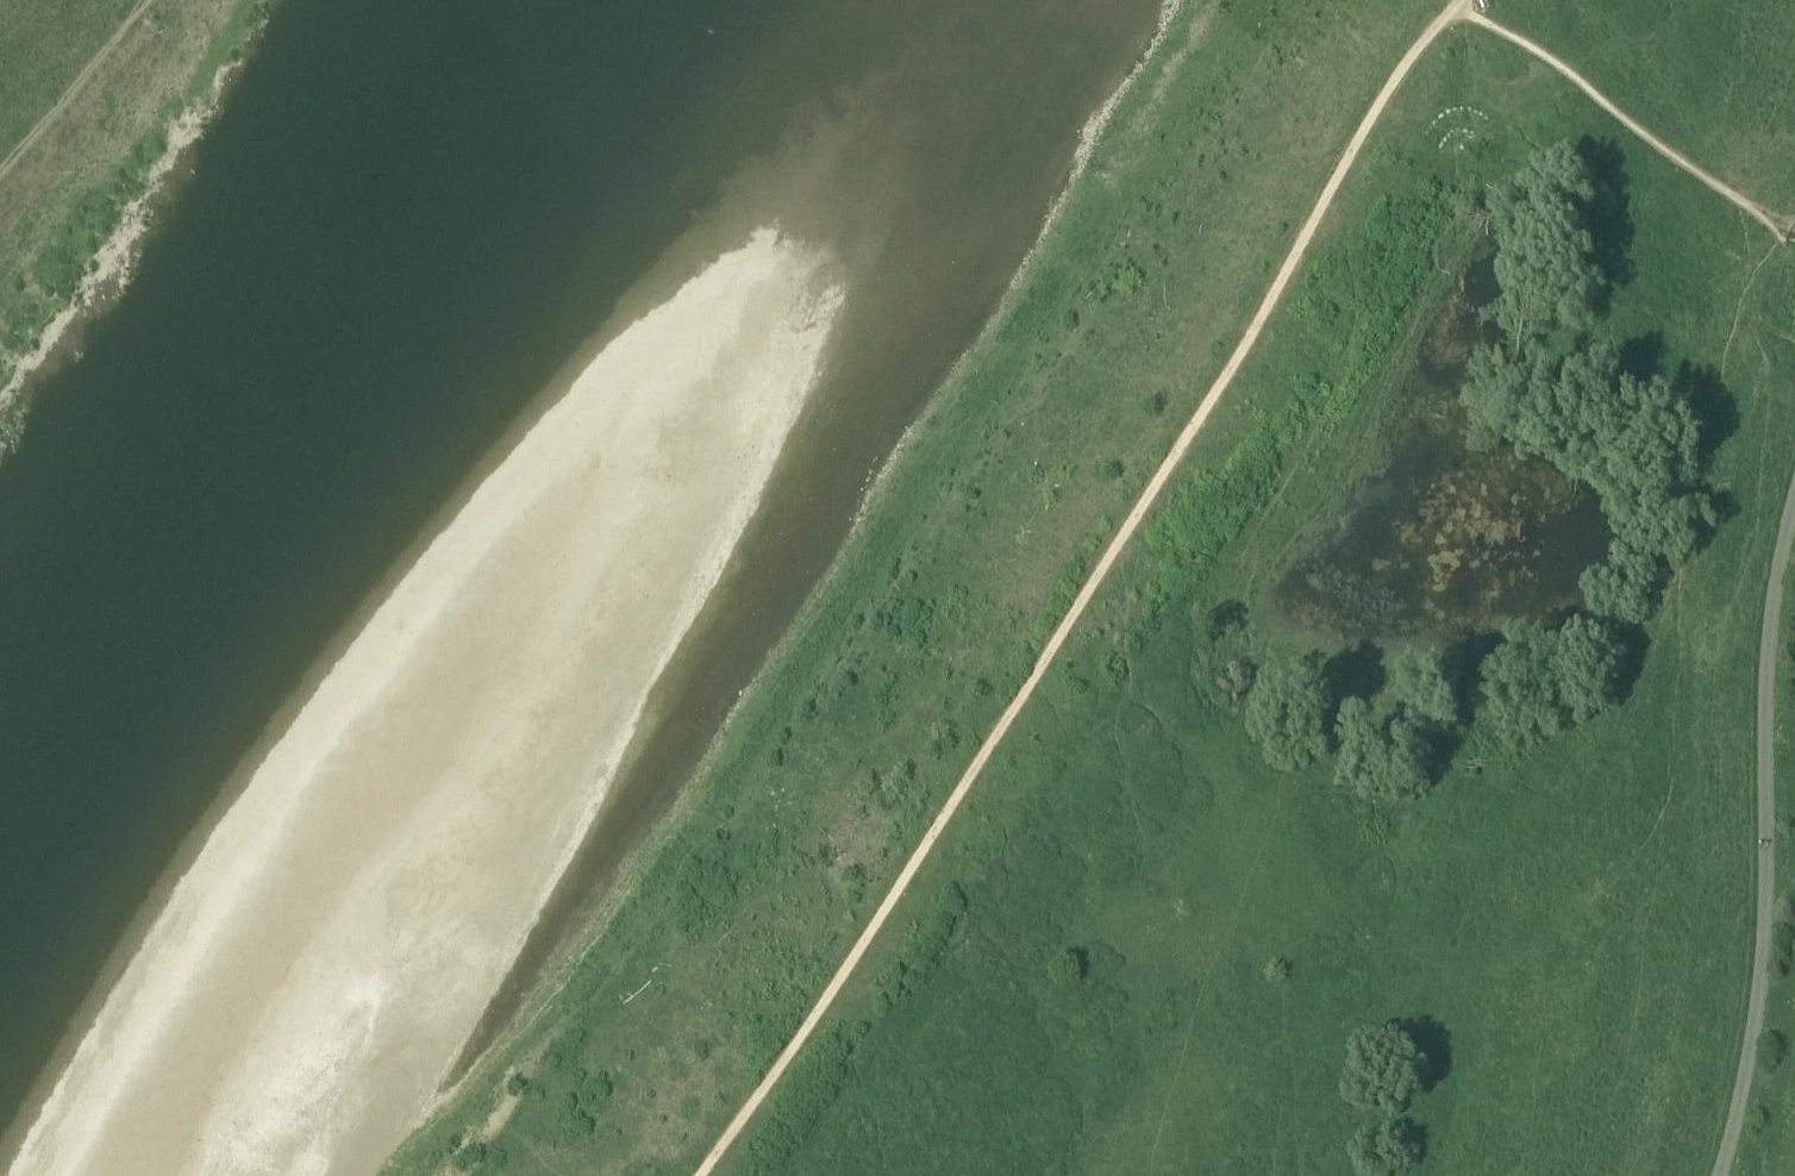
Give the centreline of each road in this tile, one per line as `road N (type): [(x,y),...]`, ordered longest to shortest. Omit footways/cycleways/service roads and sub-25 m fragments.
road 1 (unclassified): [(1716,1175),(1750,1051),(1766,853),(1763,681),(1794,512)]
road 2 (track): [(0,176),(110,51),(145,0)]

